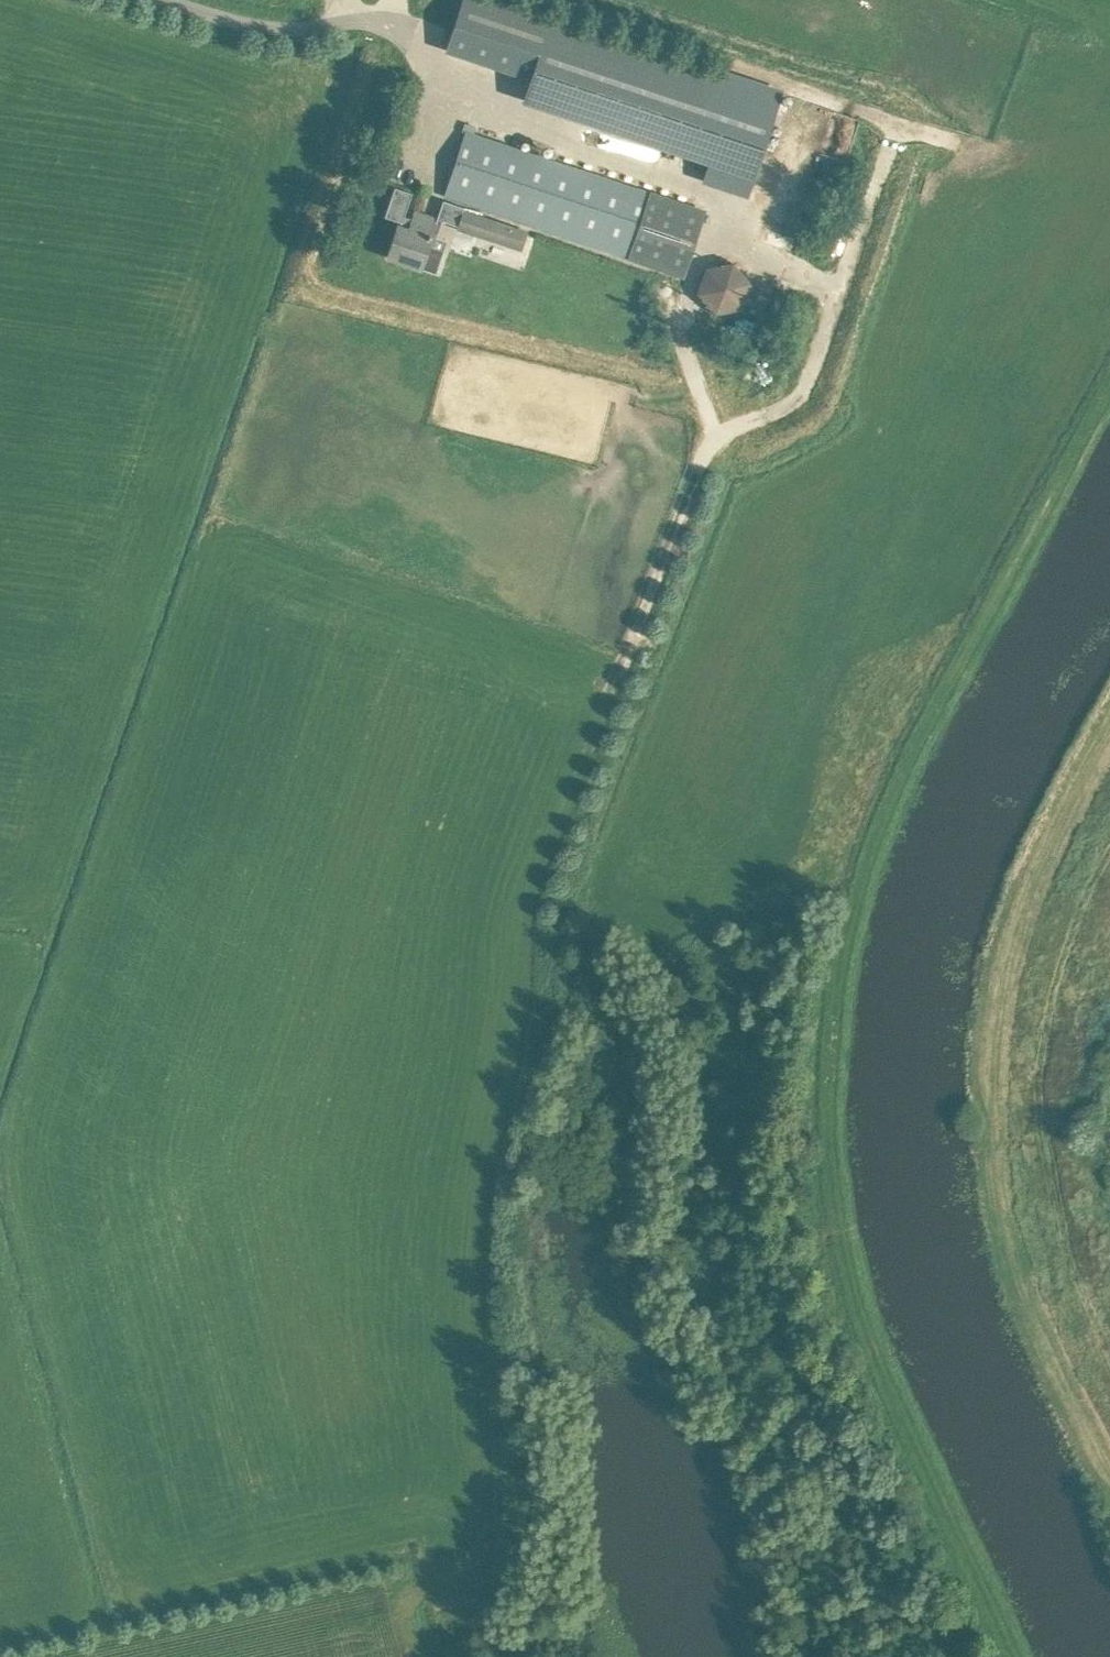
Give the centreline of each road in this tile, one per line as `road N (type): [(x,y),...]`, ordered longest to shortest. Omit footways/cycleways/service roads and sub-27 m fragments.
road 1 (unclassified): [(390,0),(375,22),(313,26),(255,25),(167,0)]

